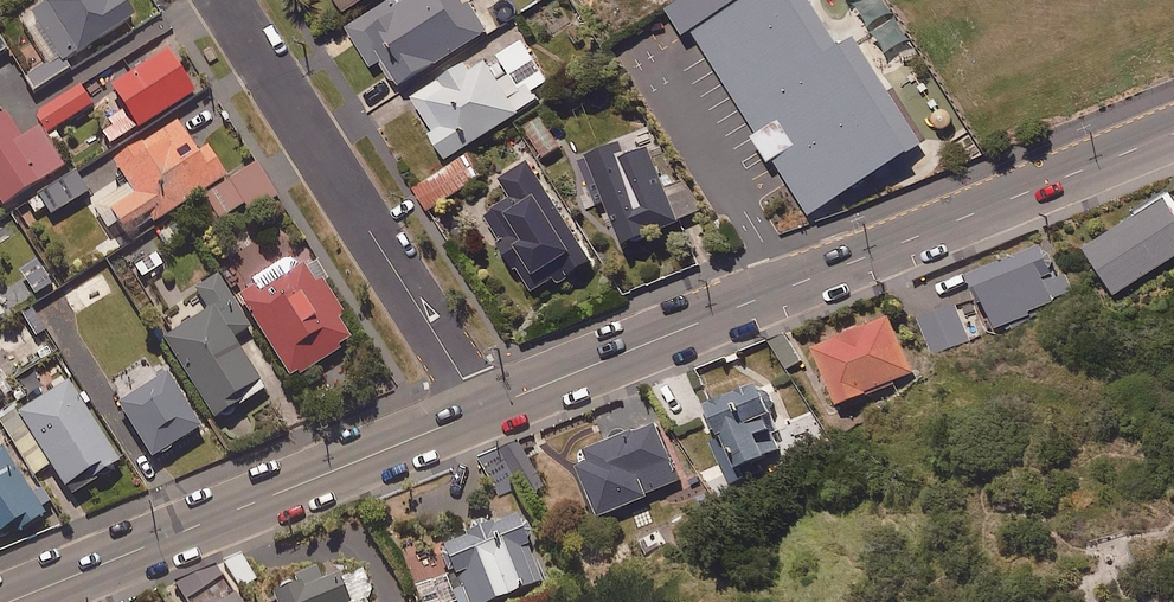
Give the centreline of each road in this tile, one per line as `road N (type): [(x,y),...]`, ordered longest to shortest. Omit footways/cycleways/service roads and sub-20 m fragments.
road 1 (tertiary): [(1173,132),(482,411)]
road 2 (tertiary): [(482,411),(8,601)]
road 3 (residential): [(222,0),(482,411)]

